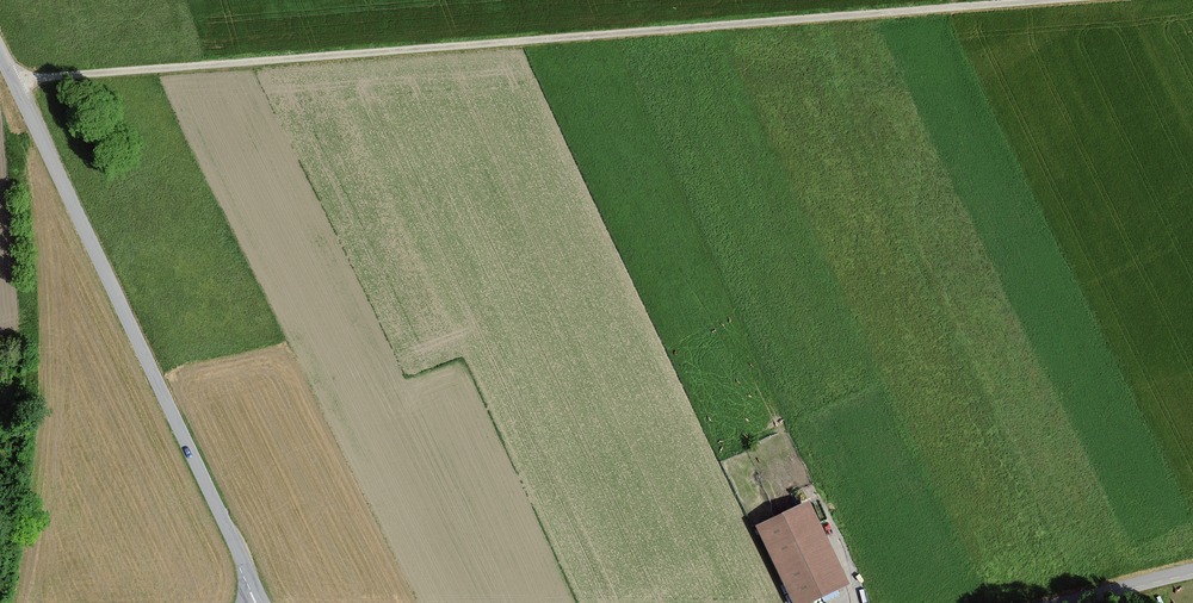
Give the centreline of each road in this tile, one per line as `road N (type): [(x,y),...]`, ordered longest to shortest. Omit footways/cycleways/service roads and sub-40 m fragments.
road 1 (unclassified): [(1050,0),(16,83)]
road 2 (unclassified): [(16,83),(257,586)]
road 3 (unclassified): [(1192,569),(1060,602)]

